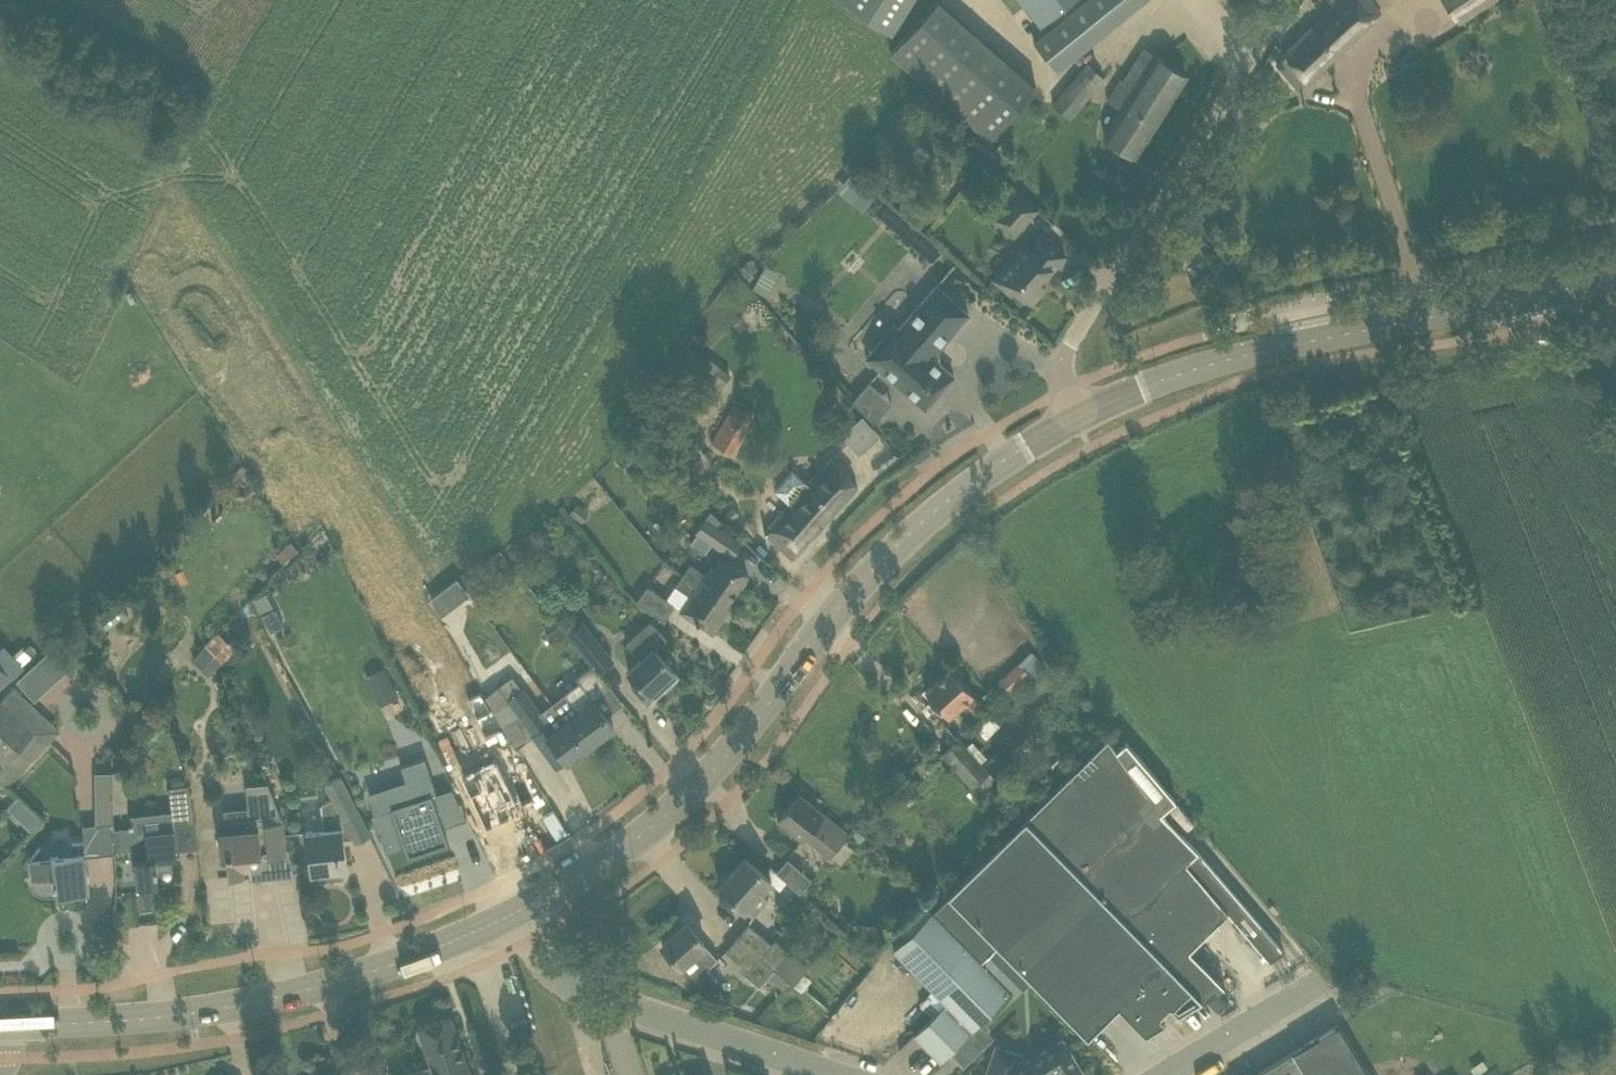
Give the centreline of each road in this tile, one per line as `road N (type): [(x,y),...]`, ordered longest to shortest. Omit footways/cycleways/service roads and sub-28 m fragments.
road 1 (tertiary): [(519,912),(643,838),(750,728),(850,592),(921,521),(998,462),(1078,420)]
road 2 (tertiary): [(1078,420),(1147,384),(1231,357),(1615,279)]
road 3 (tertiary): [(0,1025),(262,1000),(376,969),(519,912)]
road 4 (residential): [(1078,420),(1064,391),(1068,342),(1282,0)]
road 5 (unclassified): [(826,1074),(599,1001),(542,961),(519,912)]
road 6 (unclassified): [(1162,1074),(1292,996)]

